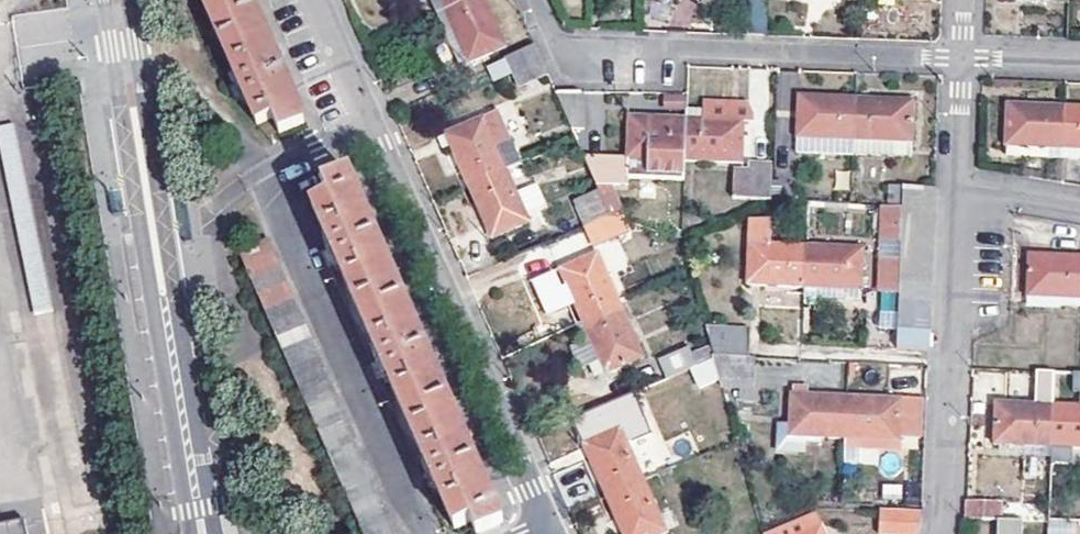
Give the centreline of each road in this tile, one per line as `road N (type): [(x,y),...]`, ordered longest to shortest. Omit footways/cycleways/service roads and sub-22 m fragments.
road 1 (residential): [(547,529),(313,0)]
road 2 (residential): [(536,0),(549,30),(565,43),(960,57)]
road 3 (residential): [(137,141),(202,533)]
road 4 (residential): [(940,533),(956,185)]
road 5 (residential): [(103,0),(115,74),(137,141)]
road 6 (residential): [(137,141),(141,81),(127,0)]
road 7 (residential): [(956,185),(960,57)]
road 8 (residential): [(956,185),(1079,206)]

